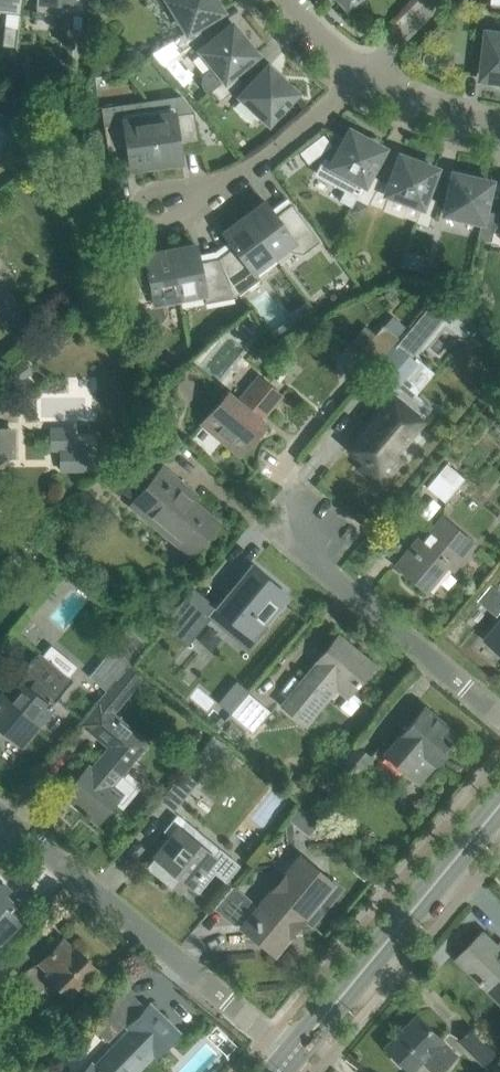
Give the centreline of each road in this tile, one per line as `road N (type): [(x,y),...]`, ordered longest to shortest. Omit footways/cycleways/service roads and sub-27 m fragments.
road 1 (tertiary): [(290,1057),(499,803)]
road 2 (residential): [(229,1004),(0,816)]
road 3 (residential): [(499,714),(310,559),(300,520)]
road 4 (residential): [(156,209),(253,162),(366,70)]
road 5 (residential): [(499,125),(450,114),(366,70)]

